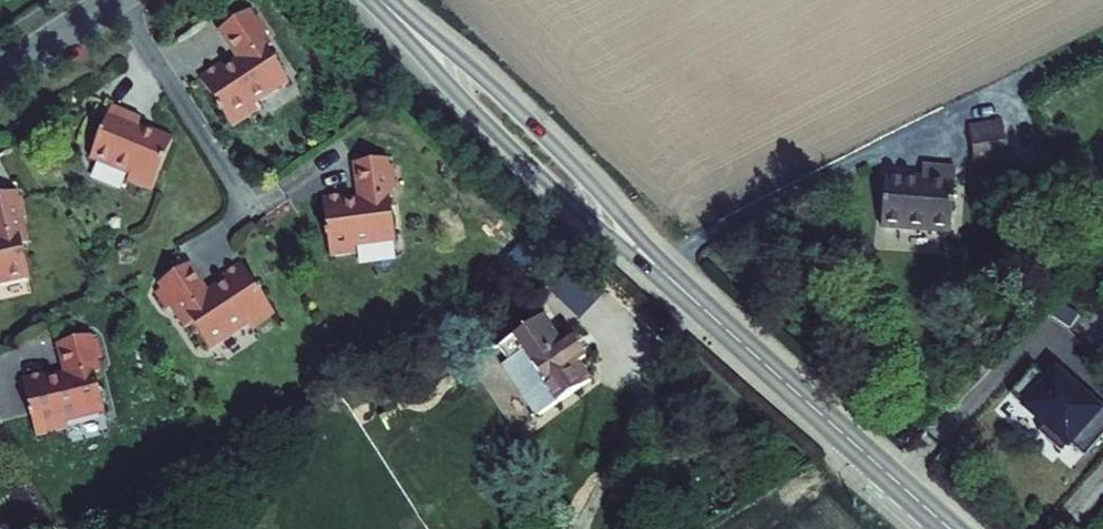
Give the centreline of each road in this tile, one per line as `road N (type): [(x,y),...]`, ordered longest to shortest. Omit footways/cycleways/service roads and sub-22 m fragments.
road 1 (secondary): [(948,528),(378,0)]
road 2 (residential): [(0,73),(111,0)]

